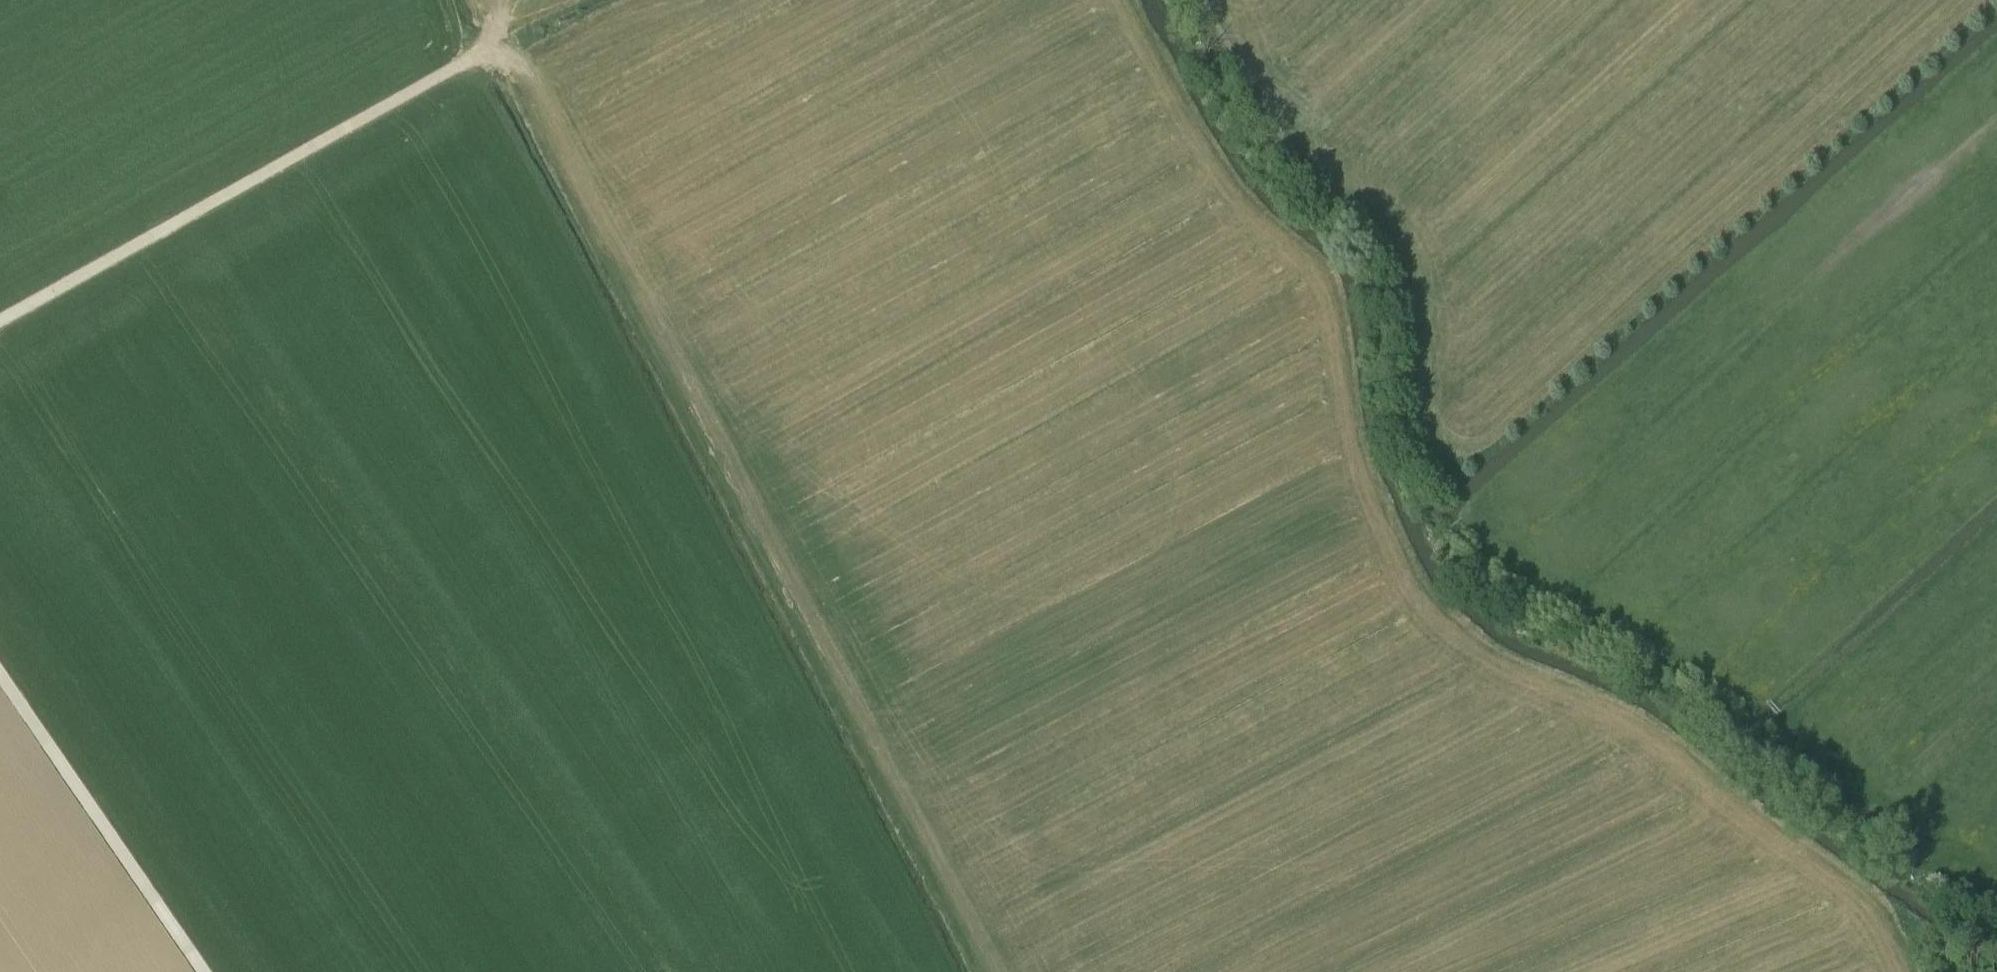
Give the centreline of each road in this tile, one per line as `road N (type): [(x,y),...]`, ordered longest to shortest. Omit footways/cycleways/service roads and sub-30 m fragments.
road 1 (track): [(0,321),(487,48)]

